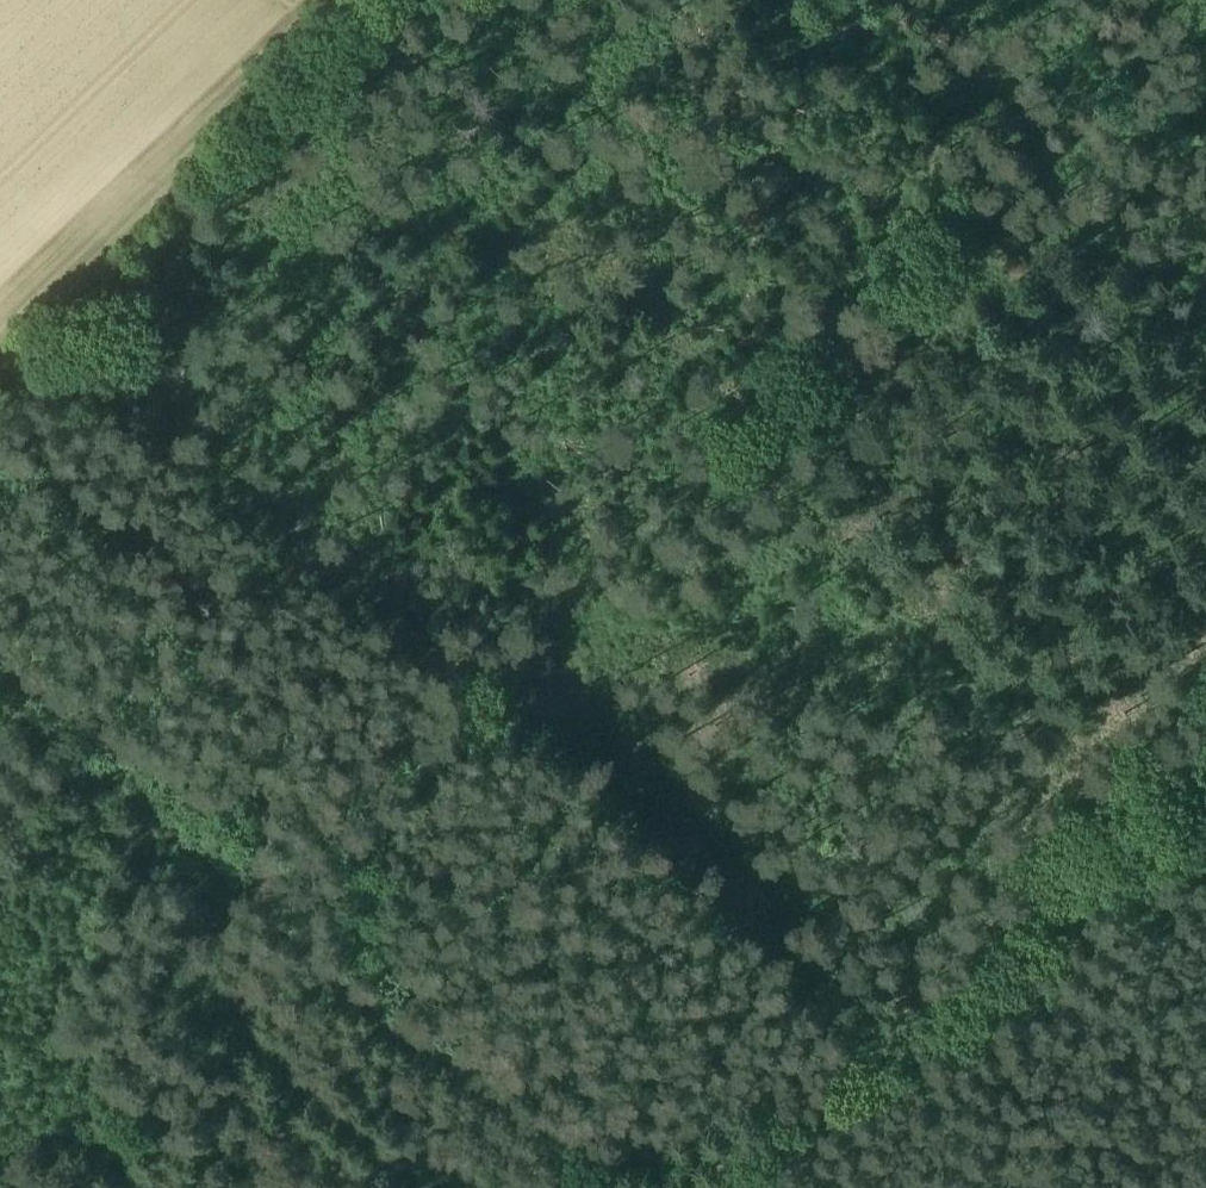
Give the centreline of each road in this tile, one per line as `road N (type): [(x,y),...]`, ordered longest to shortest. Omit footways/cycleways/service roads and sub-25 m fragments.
road 1 (track): [(254,875),(1205,20)]
road 2 (track): [(0,660),(630,1187)]
road 3 (track): [(1205,771),(702,1187)]
road 4 (track): [(0,403),(395,0)]

